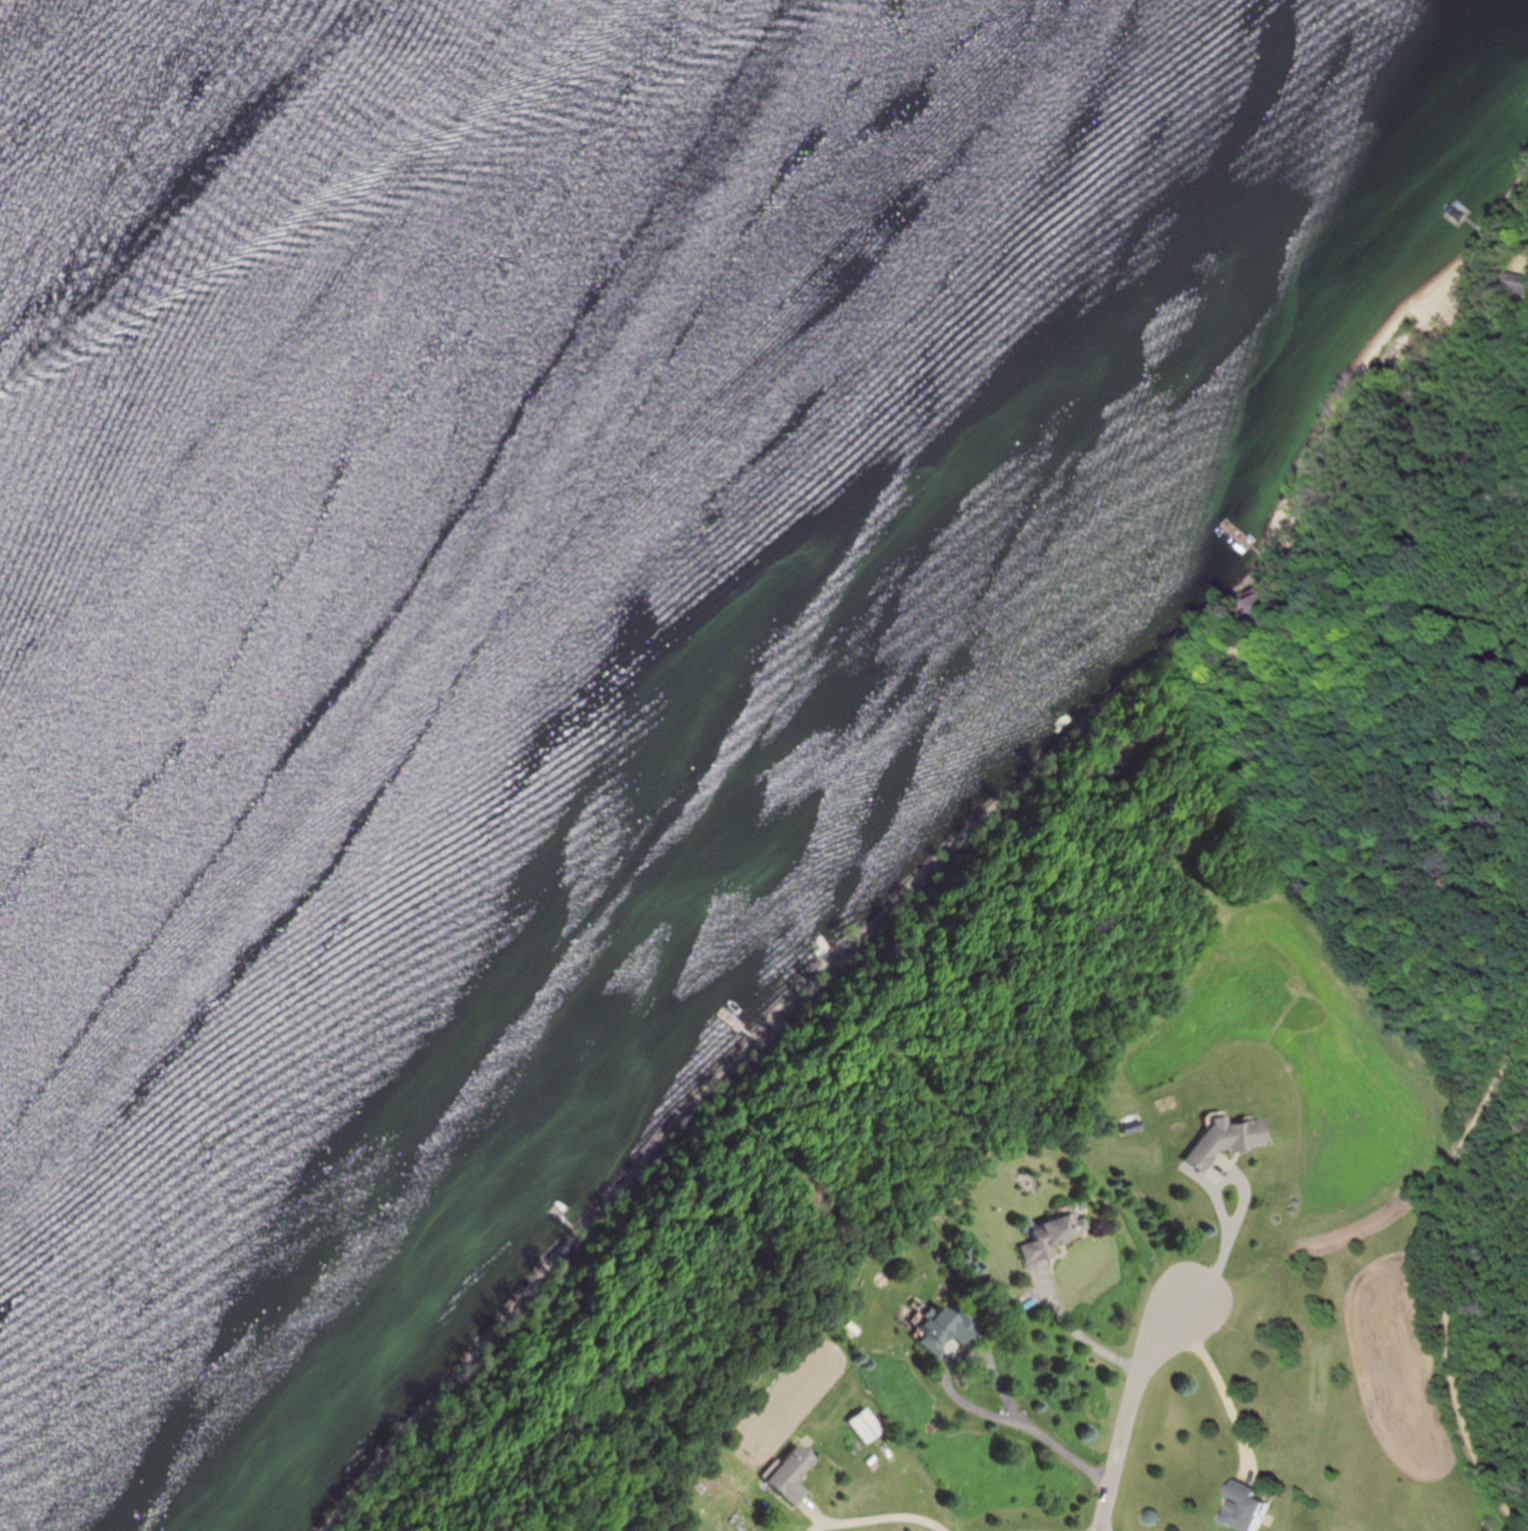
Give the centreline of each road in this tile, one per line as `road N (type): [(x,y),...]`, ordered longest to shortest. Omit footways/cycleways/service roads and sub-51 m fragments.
road 1 (residential): [(1101,1530),(1155,1348),(1188,1314)]

